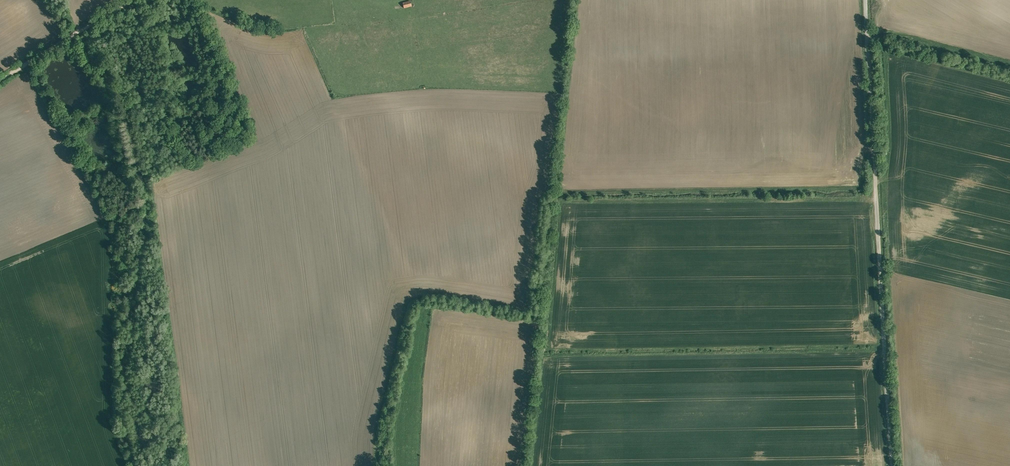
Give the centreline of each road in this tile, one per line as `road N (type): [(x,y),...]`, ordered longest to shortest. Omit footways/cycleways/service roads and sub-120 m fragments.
road 1 (unclassified): [(891,465),(867,0)]
road 2 (track): [(127,0),(0,80)]

